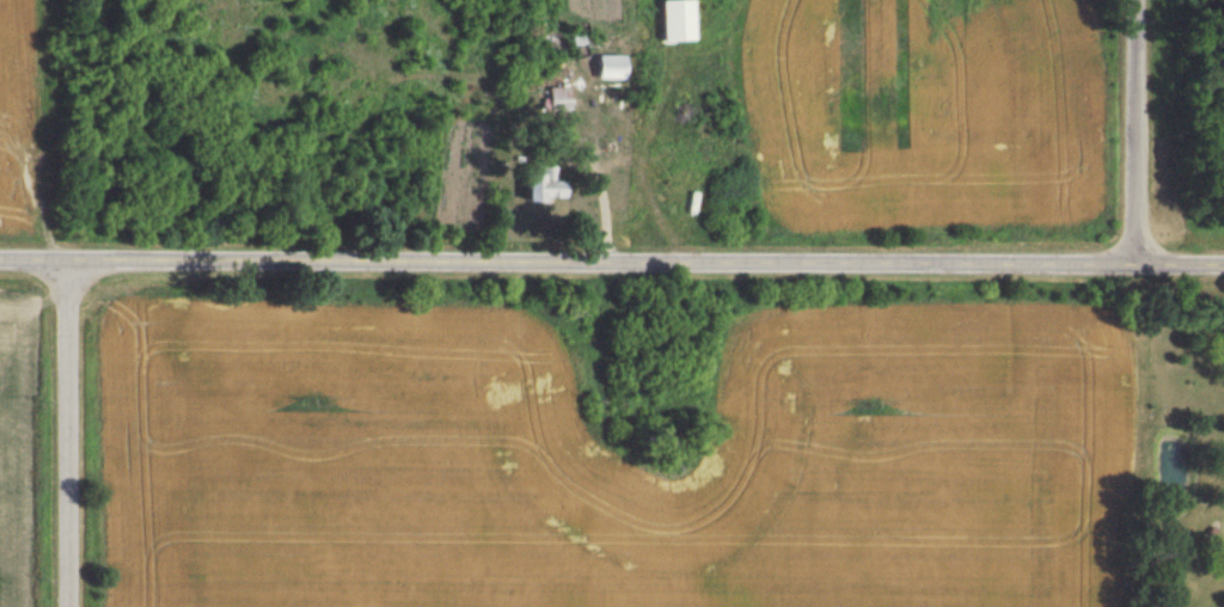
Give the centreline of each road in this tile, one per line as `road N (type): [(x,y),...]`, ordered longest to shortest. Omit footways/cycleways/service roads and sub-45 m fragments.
road 1 (tertiary): [(1223,267),(0,260)]
road 2 (tertiary): [(65,606),(67,260)]
road 3 (tertiary): [(1134,266),(1136,0)]

